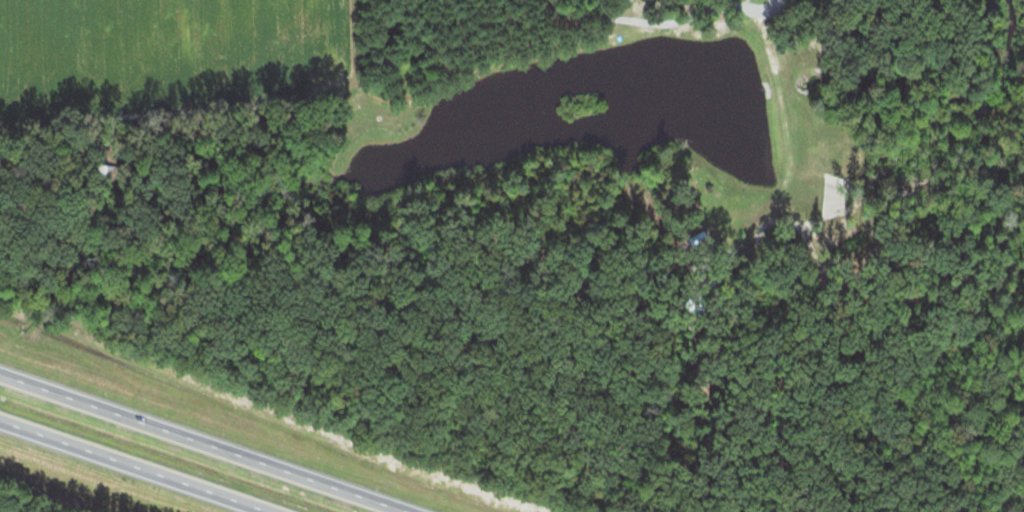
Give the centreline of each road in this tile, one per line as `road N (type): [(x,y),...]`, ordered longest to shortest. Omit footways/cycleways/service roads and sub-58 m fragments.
road 1 (motorway): [(409,511),(0,375)]
road 2 (motorway): [(0,433),(224,511)]

